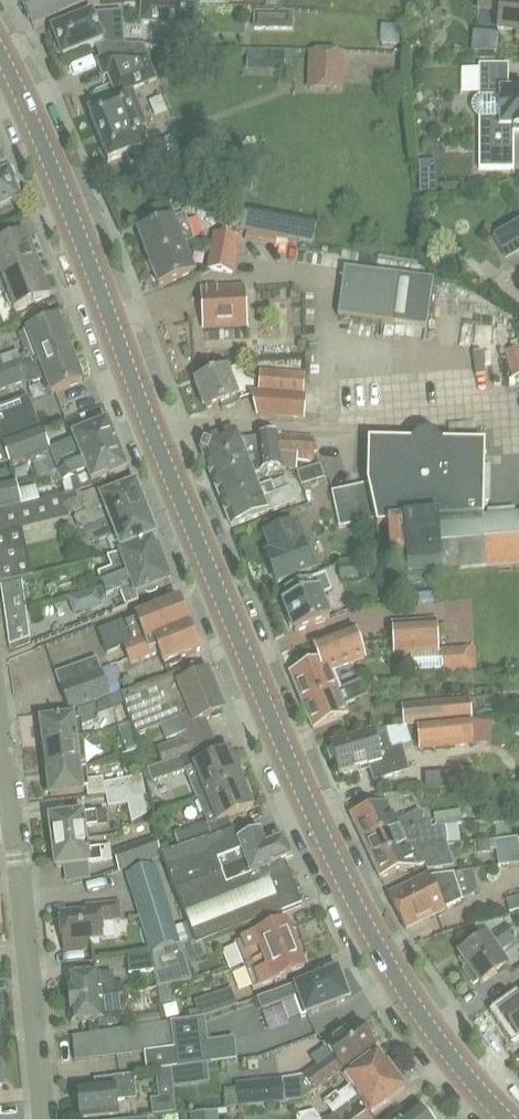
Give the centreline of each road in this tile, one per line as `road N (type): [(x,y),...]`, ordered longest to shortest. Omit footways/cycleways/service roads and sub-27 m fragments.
road 1 (residential): [(510,1118),(412,1009),(337,873),(0,56)]
road 2 (residential): [(44,1118),(0,732)]

